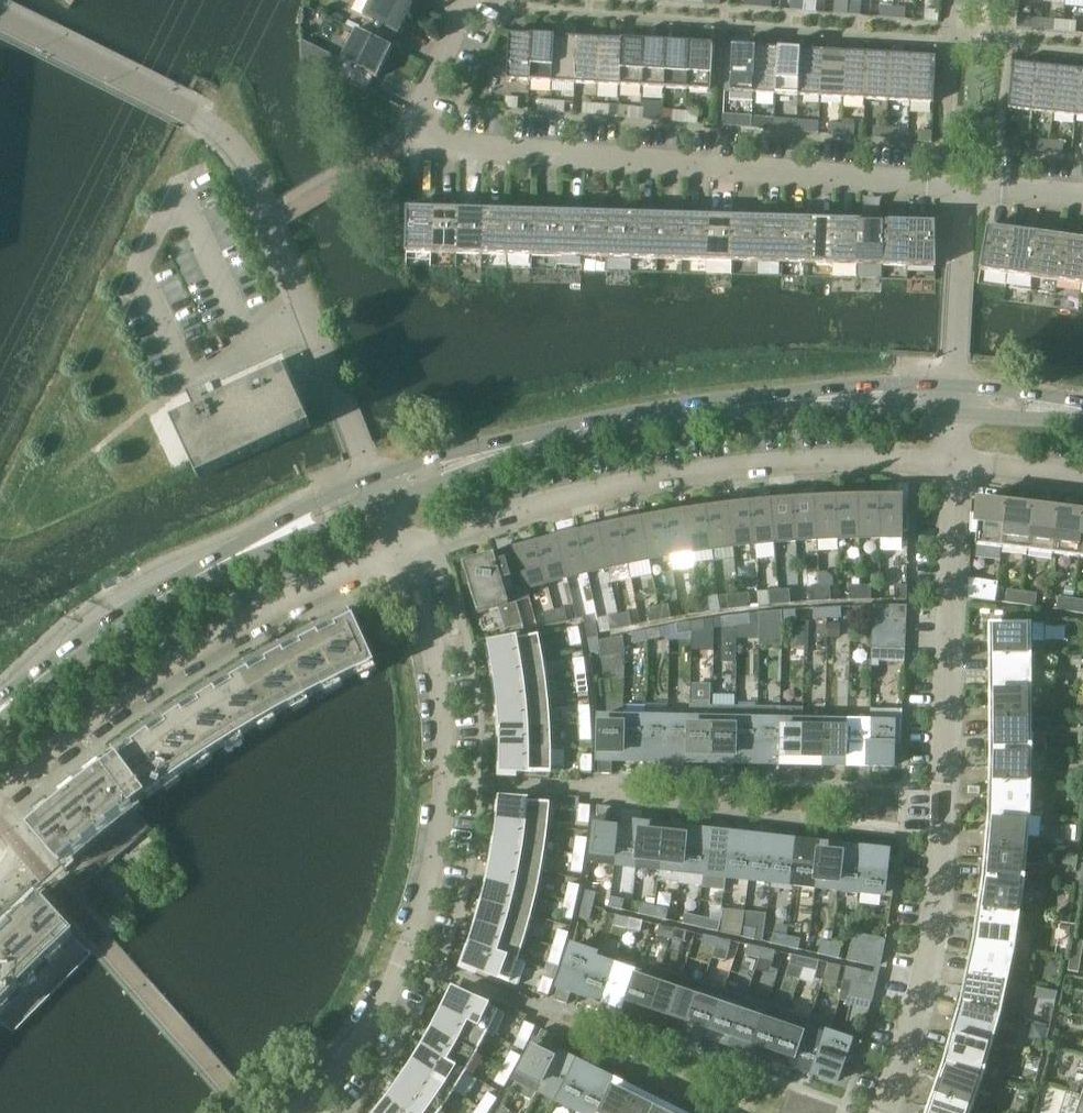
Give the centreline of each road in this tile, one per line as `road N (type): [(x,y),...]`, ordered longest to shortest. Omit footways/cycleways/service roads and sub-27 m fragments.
road 1 (residential): [(965,187),(435,142),(425,131),(423,100),(470,0)]
road 2 (residential): [(882,1112),(910,1037),(946,880),(958,461)]
road 3 (residential): [(379,489),(238,157),(201,119),(0,18)]
road 4 (residential): [(310,1103),(388,995),(434,861),(441,698),(428,621),(403,549)]
road 5 (tertiary): [(379,489),(503,450),(651,416),(771,401),(957,401)]
road 6 (residential): [(403,549),(527,508),(704,471),(844,459),(958,461)]
road 7 (residential): [(0,795),(179,661),(288,598),(403,549)]
road 8 (tertiary): [(0,718),(133,618),(379,489)]
road 9 (residential): [(957,401),(965,187)]
road 10 (tertiary): [(1082,412),(957,401)]
road 11 (residential): [(958,461),(1082,477)]

